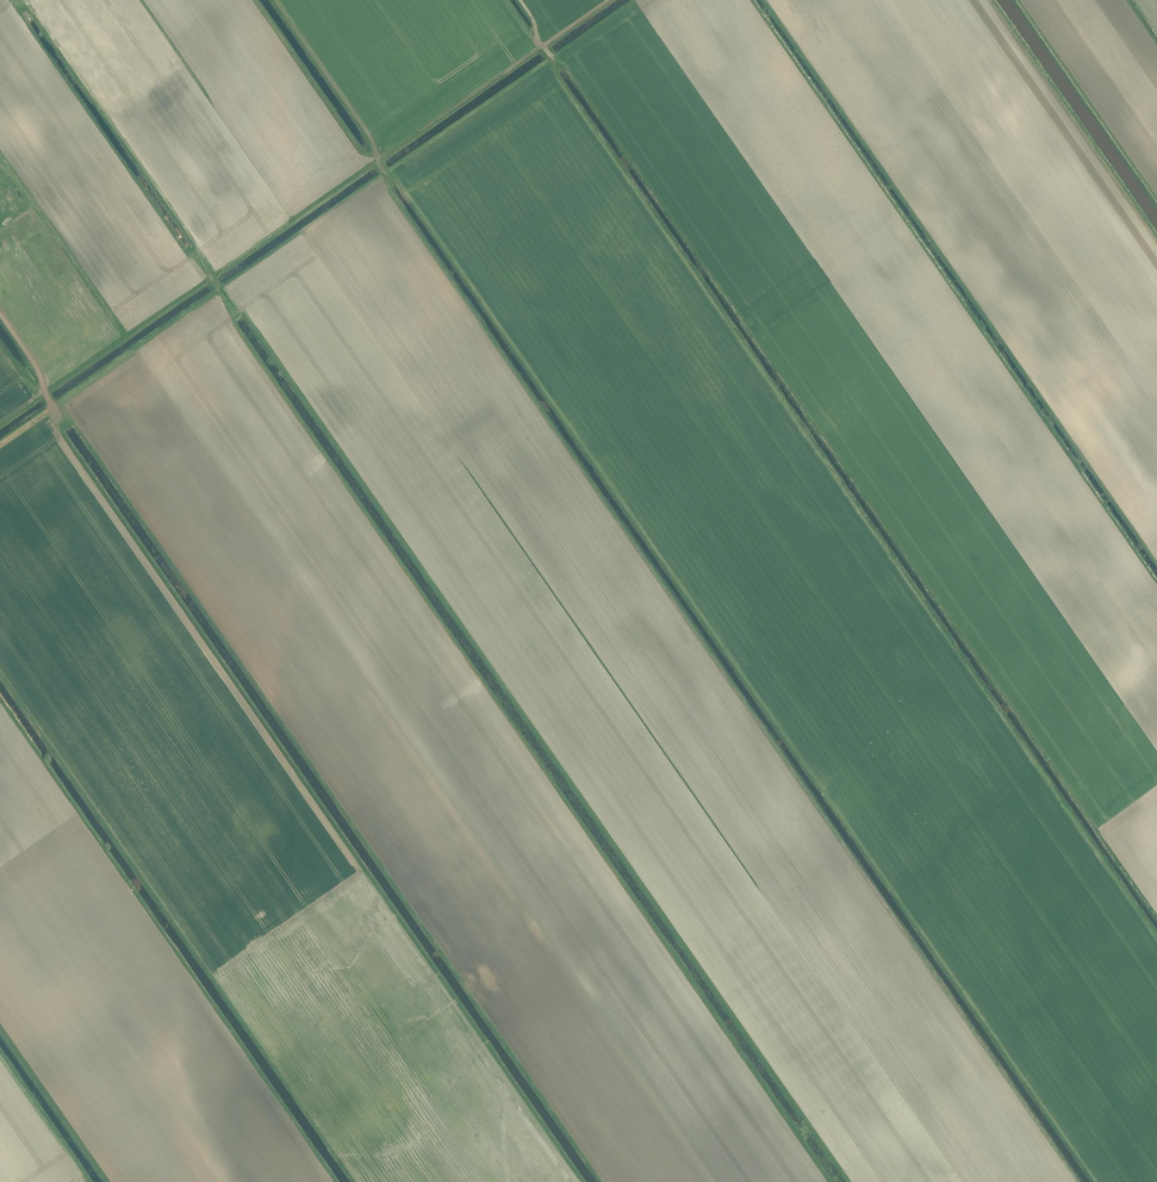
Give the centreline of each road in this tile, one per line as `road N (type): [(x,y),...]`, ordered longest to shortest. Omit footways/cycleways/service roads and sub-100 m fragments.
road 1 (track): [(611,0),(0,425)]
road 2 (track): [(1156,204),(1015,0)]

